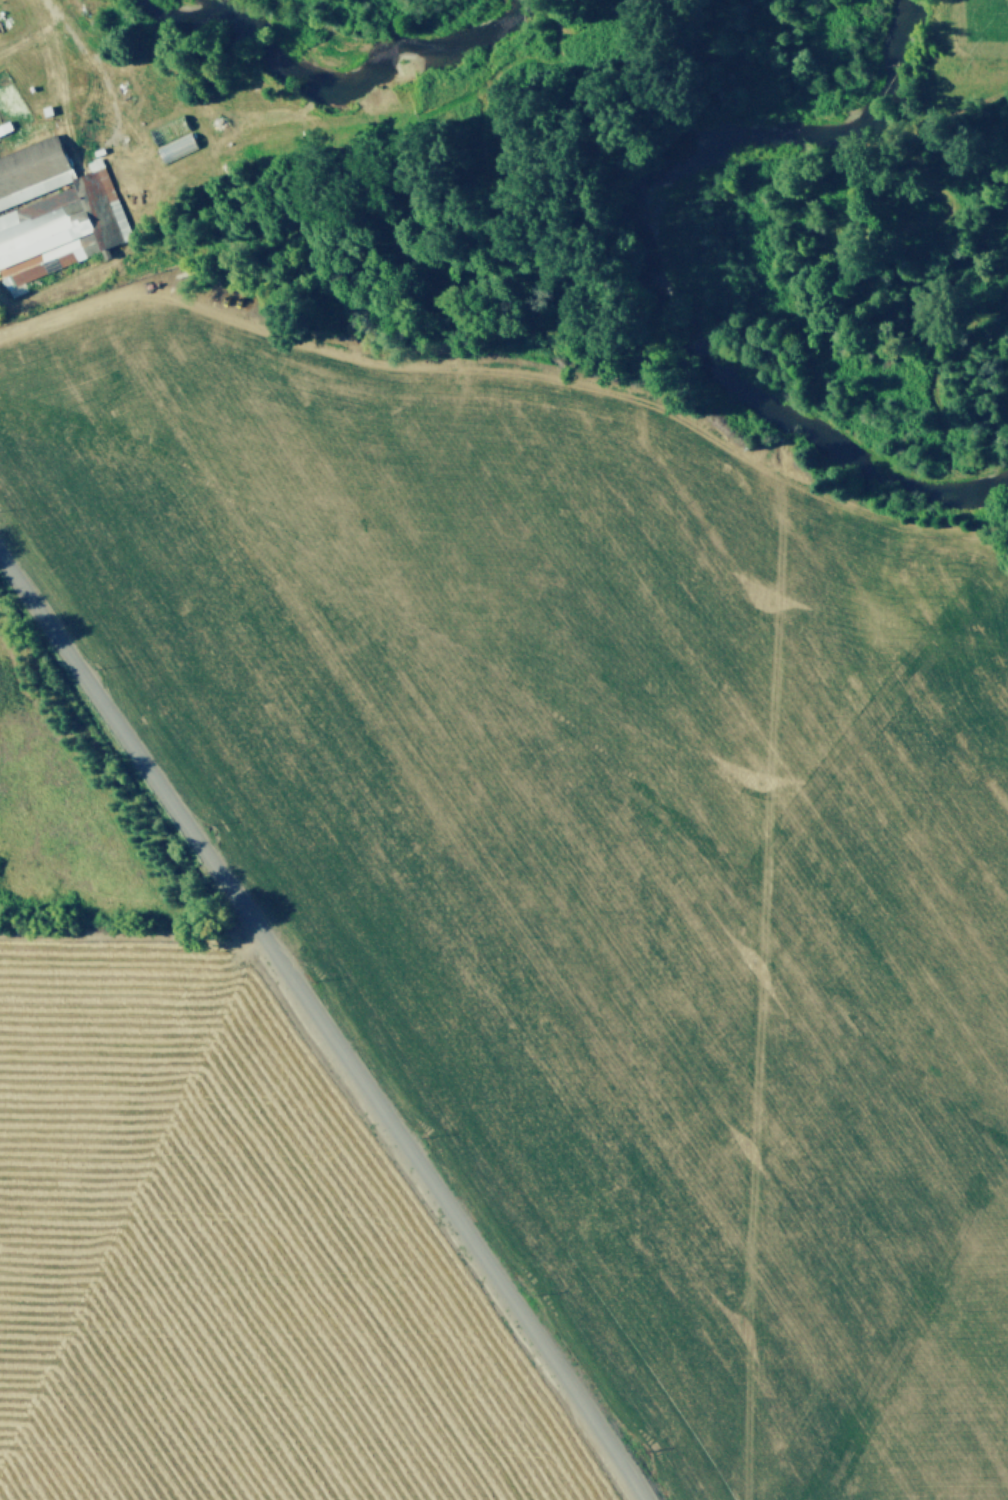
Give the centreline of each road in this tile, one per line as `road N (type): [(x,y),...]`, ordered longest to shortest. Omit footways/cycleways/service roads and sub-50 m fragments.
road 1 (residential): [(0,557),(643,1499)]
road 2 (track): [(0,333),(112,294),(150,294),(362,360),(424,367),(499,361),(556,372),(687,419),(774,466)]

